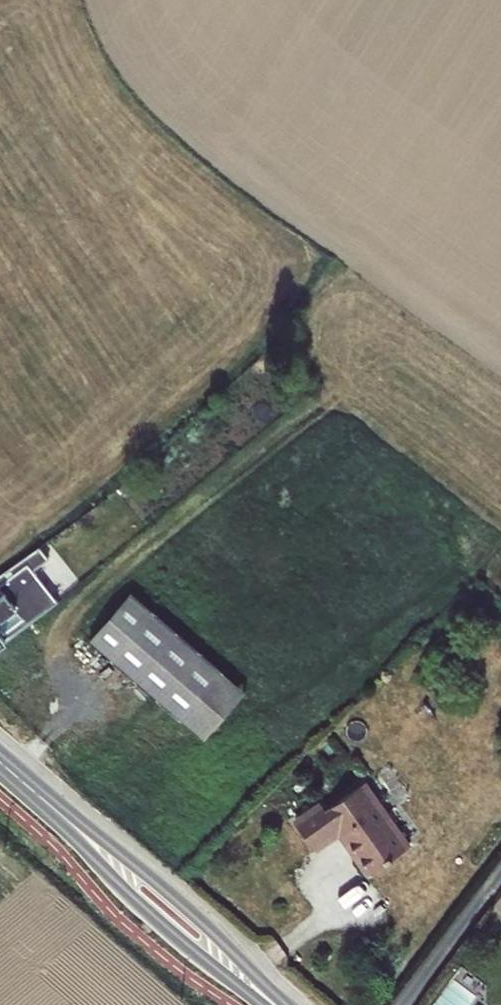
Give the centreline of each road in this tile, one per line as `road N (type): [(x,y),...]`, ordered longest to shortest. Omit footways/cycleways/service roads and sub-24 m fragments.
road 1 (secondary): [(276,1004),(0,761)]

